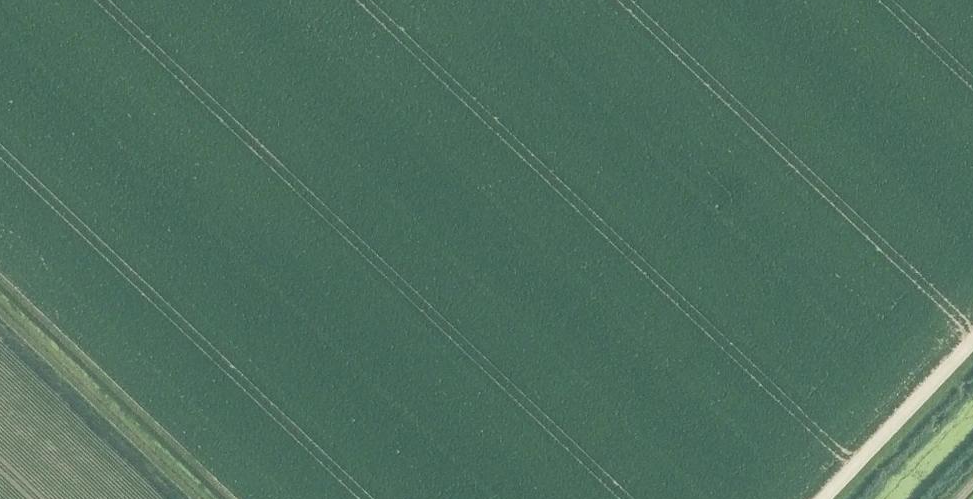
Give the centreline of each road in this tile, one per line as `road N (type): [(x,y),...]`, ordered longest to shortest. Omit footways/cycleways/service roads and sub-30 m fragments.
road 1 (track): [(972,340),(822,498)]

